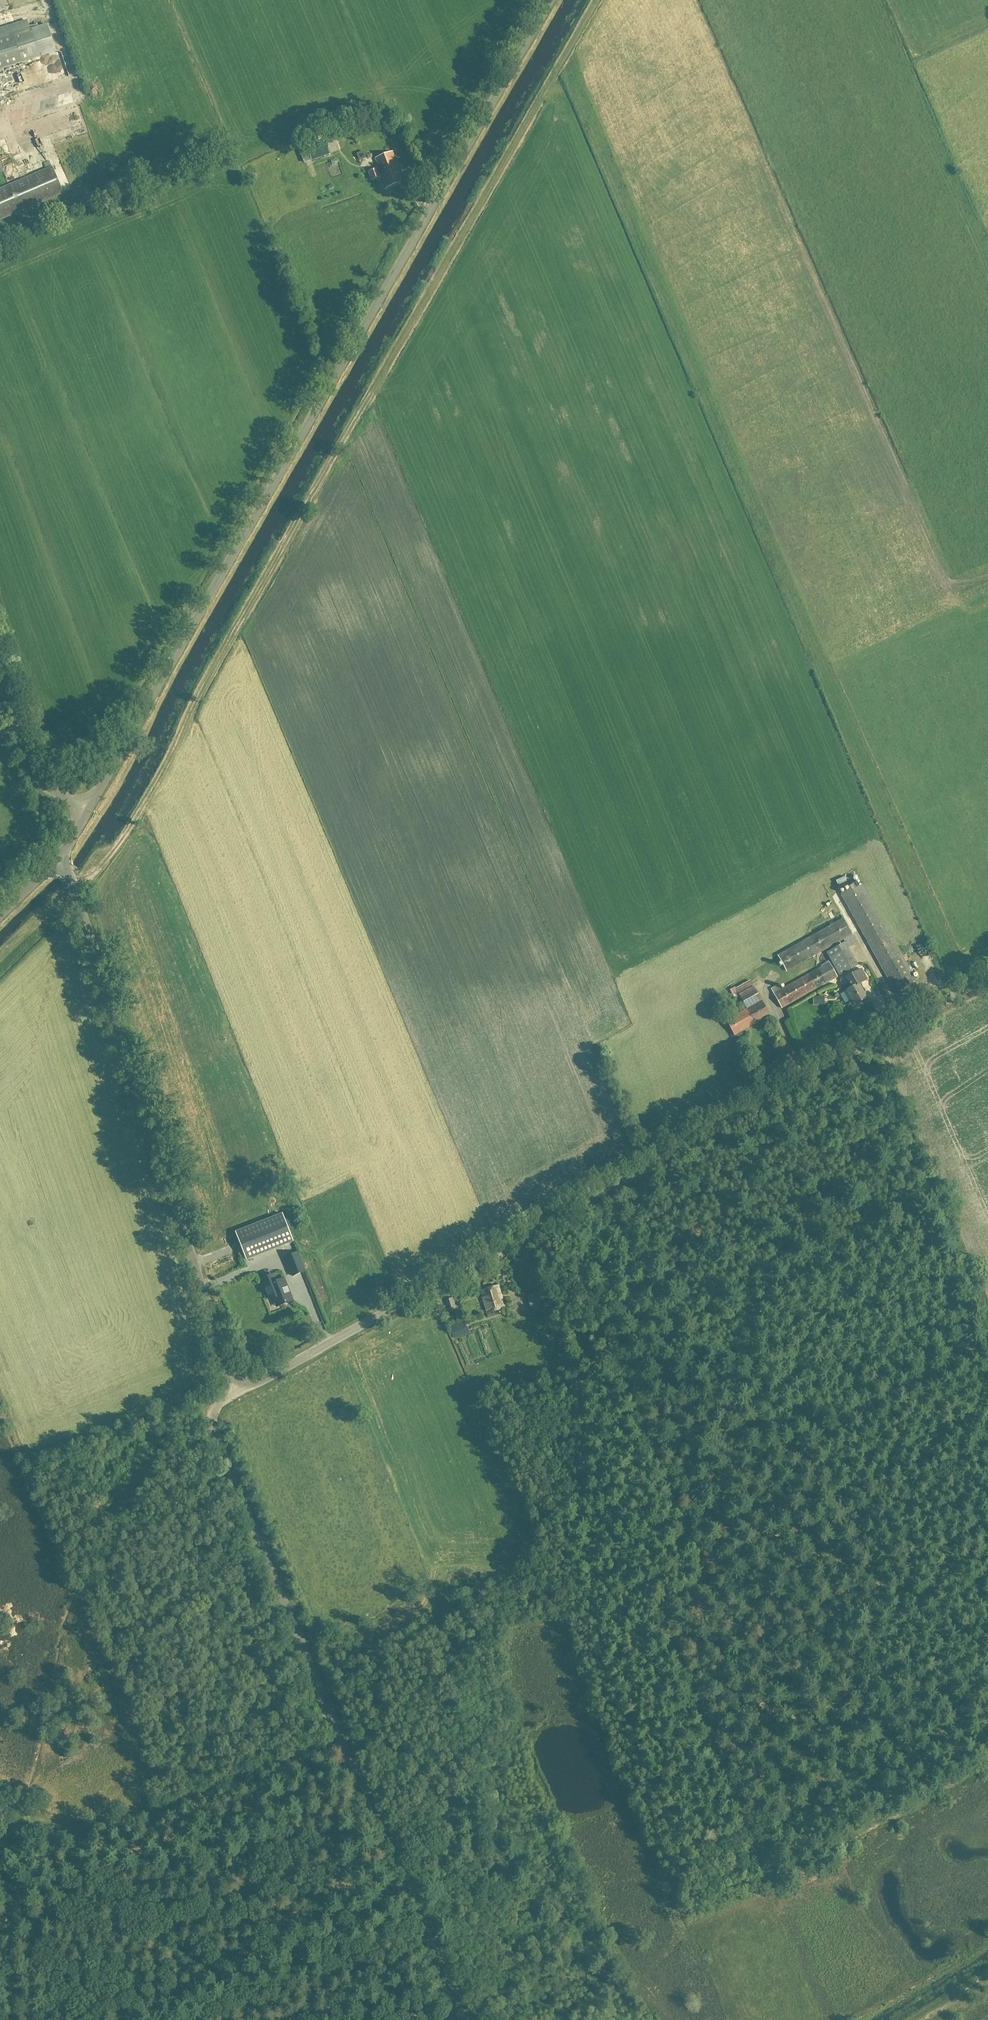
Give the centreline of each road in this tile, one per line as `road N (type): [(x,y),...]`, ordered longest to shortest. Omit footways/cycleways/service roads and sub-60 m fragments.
road 1 (track): [(0,958),(115,849),(594,0)]
road 2 (track): [(558,1216),(704,1571),(650,1593),(777,1903),(846,1881),(843,1853),(858,1833),(987,1756)]
road 3 (unclassified): [(90,808),(552,0)]
road 4 (unclassified): [(235,1392),(987,978)]
road 5 (unclassified): [(466,2019),(213,1432),(214,1410),(235,1392)]
road 6 (unclassified): [(235,1392),(62,858)]
road 7 (track): [(931,1795),(873,1663),(891,1614),(825,1428)]
road 8 (track): [(987,1341),(922,1385),(673,1498)]
road 9 (track): [(342,1736),(150,1813),(15,1827)]
road 10 (track): [(130,2019),(286,1925),(321,1918),(365,1932),(422,1912)]
road 11 (track): [(987,1319),(872,1042)]
road 12 (unclassified): [(90,808),(40,783),(0,663)]

